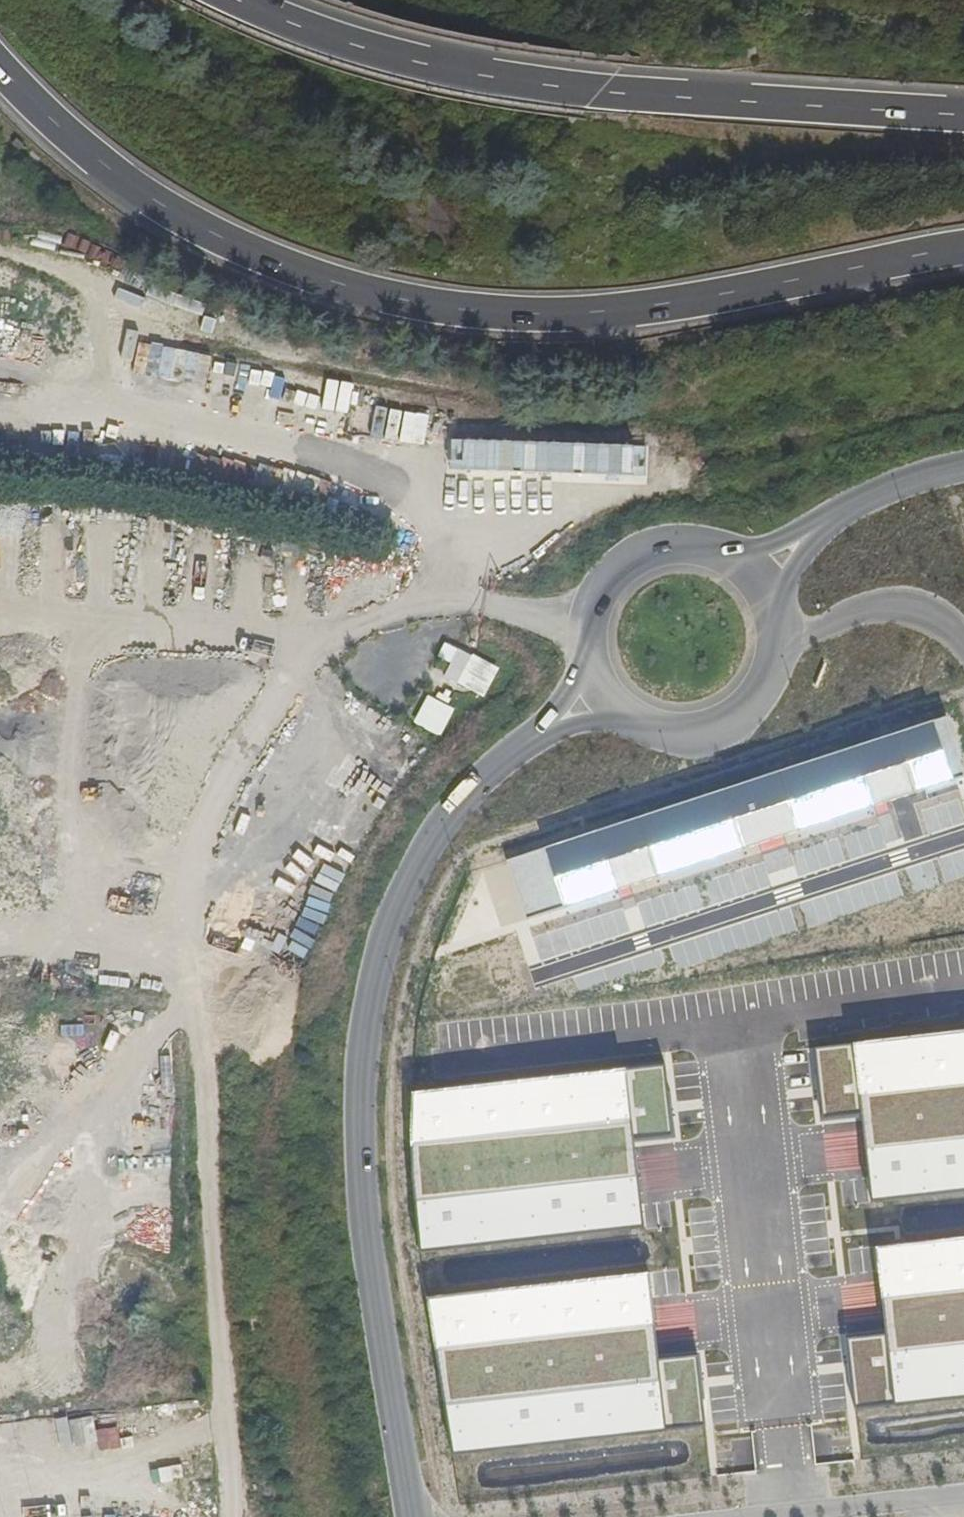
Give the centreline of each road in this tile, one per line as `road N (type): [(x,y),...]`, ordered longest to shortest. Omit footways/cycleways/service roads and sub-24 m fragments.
road 1 (trunk): [(0,66),(37,109),(148,191),(261,259),(371,295),(516,320),(633,316),(963,252)]
road 2 (secondary): [(604,686),(462,799),(411,870),(380,952),(359,1055),(359,1175),(411,1516)]
road 3 (trunk): [(963,116),(598,94),(462,75),(322,39),(235,0)]
road 4 (track): [(85,618),(65,772),(82,925)]
road 5 (track): [(302,652),(236,623),(0,615)]
road 6 (secondary): [(604,686),(652,726),(685,732),(718,725),(749,703),(769,671),(774,632),(753,582)]
road 7 (track): [(190,996),(0,1208)]
road 8 (track): [(65,1369),(106,1088)]
road 9 (secondary): [(753,582),(714,555),(677,550),(644,558),(614,581),(597,611),(592,648),(604,686)]
road 10 (secondary): [(963,471),(835,515),(753,582)]
road 11 (track): [(225,1421),(0,1492)]
road 12 (track): [(0,936),(179,912)]

